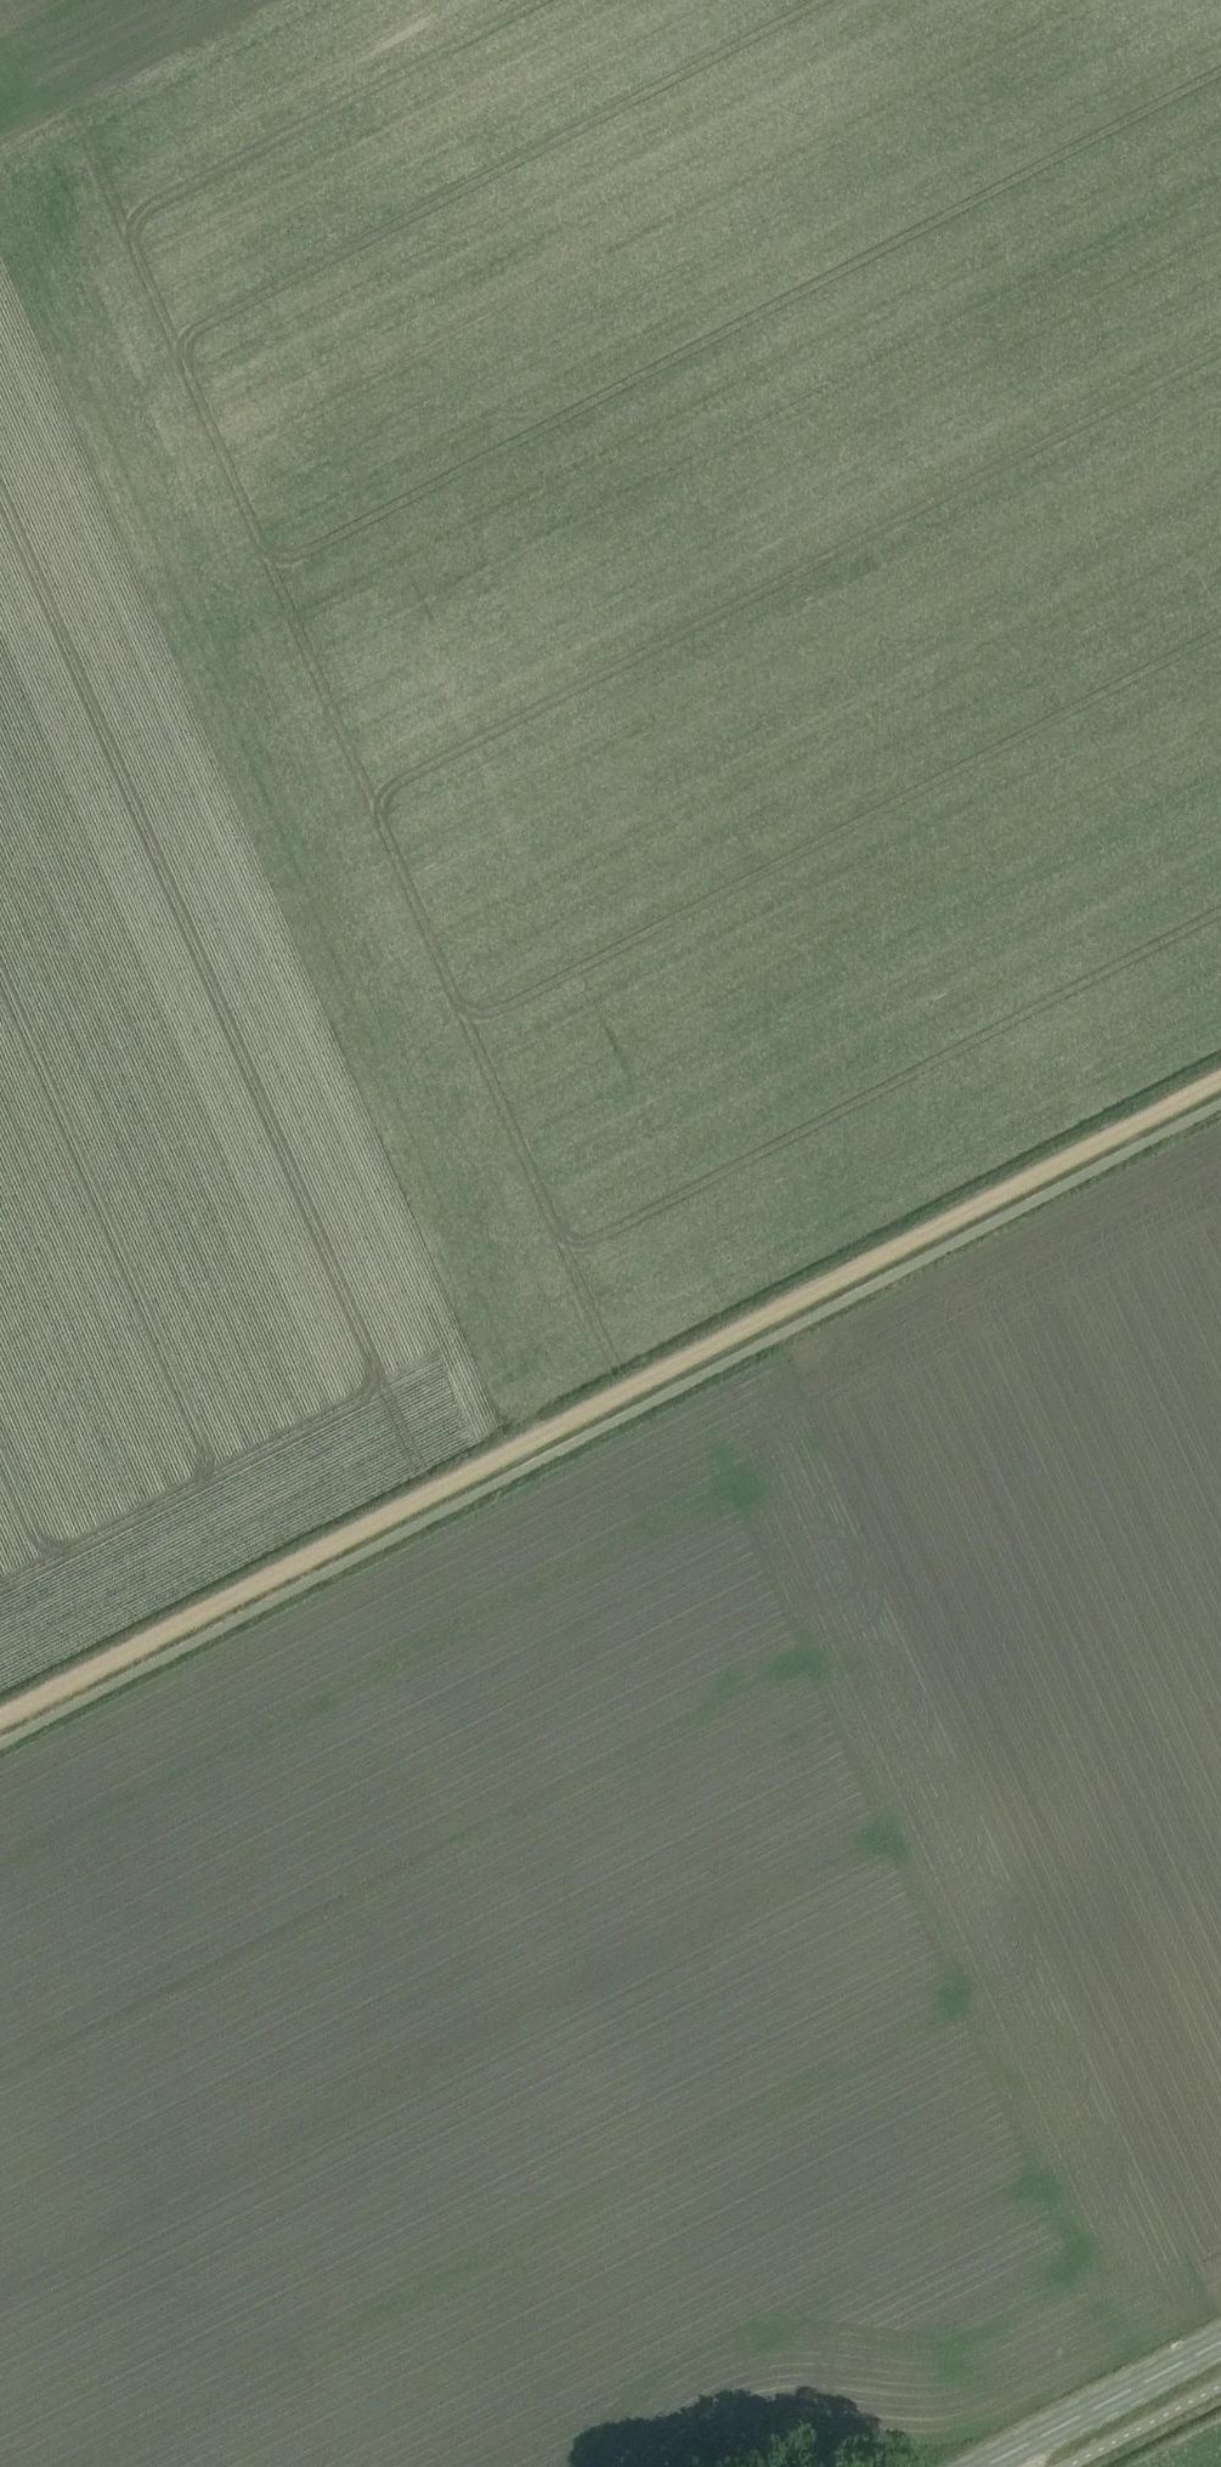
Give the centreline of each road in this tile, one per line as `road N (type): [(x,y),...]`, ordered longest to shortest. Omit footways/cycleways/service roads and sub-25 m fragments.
road 1 (track): [(0,1719),(1220,1078)]
road 2 (secondary): [(984,2466),(1220,2343)]

